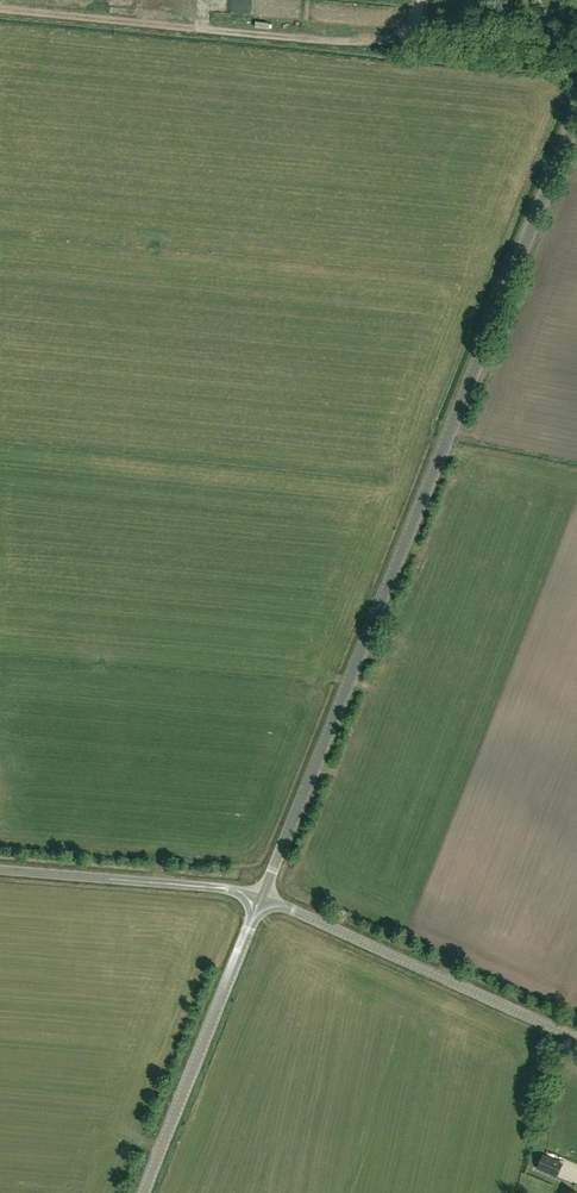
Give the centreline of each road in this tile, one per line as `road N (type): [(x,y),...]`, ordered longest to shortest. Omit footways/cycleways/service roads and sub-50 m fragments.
road 1 (unclassified): [(264,894),(576,117)]
road 2 (unclassified): [(576,1038),(264,894)]
road 3 (unclassified): [(144,1192),(264,894)]
road 4 (unclassified): [(264,894),(0,869)]

